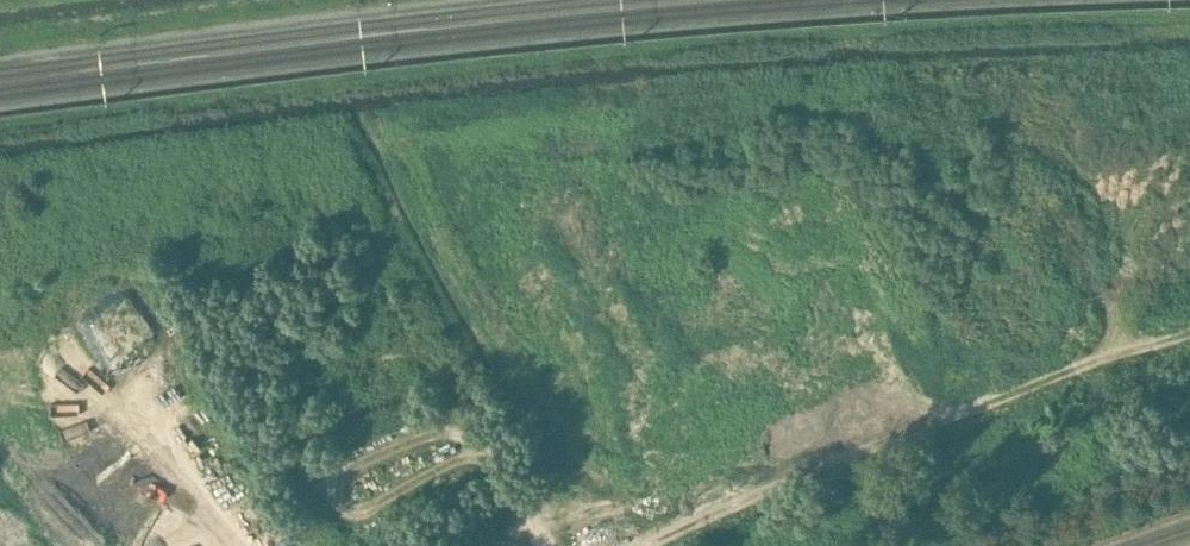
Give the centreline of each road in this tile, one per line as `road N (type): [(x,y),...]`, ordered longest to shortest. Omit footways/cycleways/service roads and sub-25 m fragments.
road 1 (track): [(629,545),(1006,393),(1189,332)]

